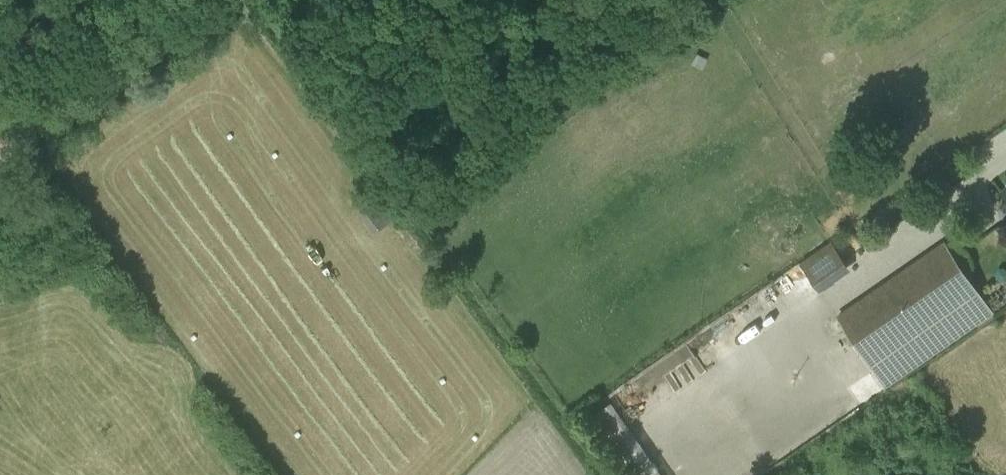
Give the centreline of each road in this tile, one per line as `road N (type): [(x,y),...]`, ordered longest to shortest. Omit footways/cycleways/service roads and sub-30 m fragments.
road 1 (unclassified): [(0,157),(228,0)]

